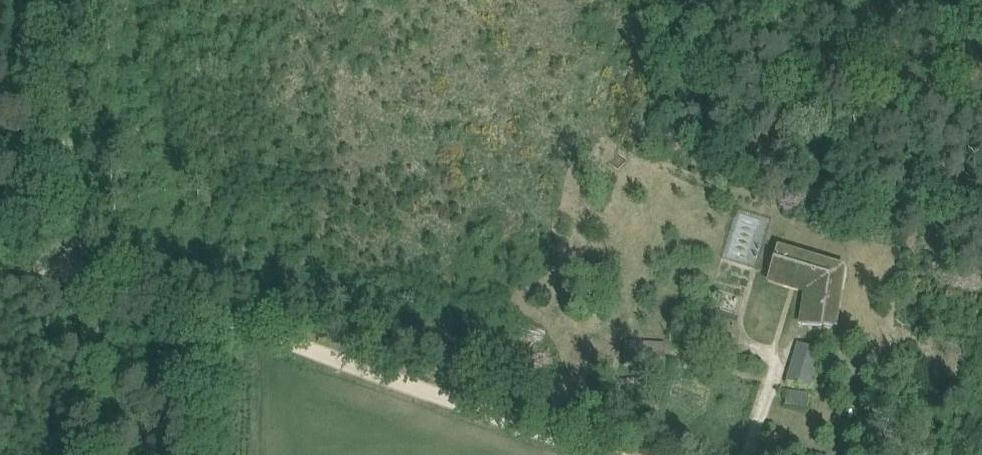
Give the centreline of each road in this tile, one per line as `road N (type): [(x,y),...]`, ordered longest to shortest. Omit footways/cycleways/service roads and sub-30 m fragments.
road 1 (track): [(617,454),(70,266),(62,0)]
road 2 (track): [(70,266),(73,454)]

